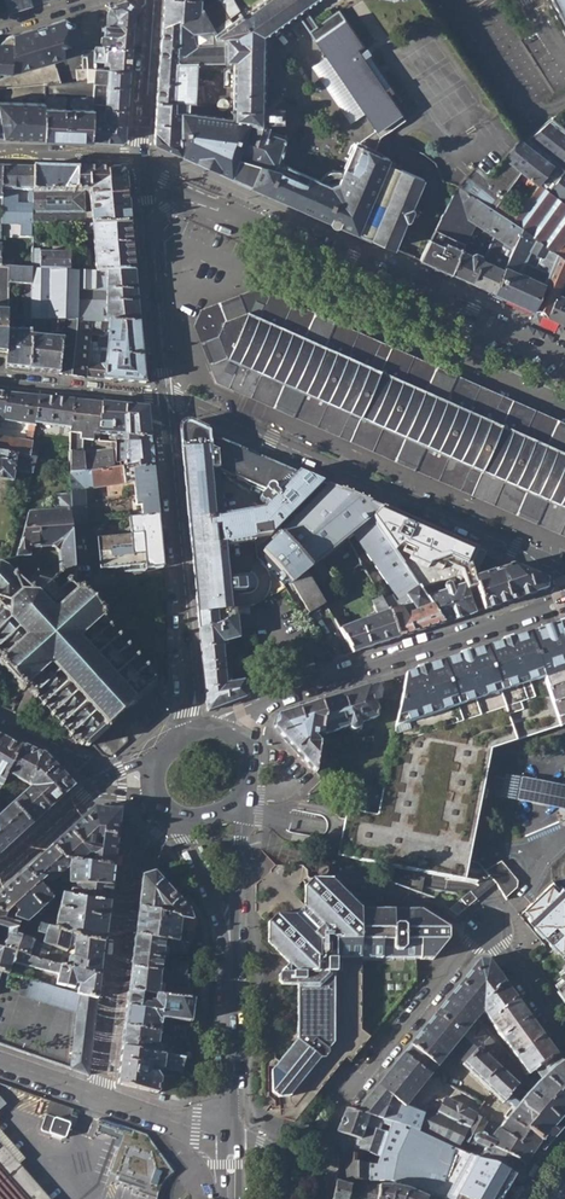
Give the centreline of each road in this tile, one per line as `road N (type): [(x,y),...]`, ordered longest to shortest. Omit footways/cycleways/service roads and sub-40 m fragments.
road 1 (residential): [(564,569),(165,398)]
road 2 (residential): [(564,359),(217,203)]
road 3 (residential): [(165,398),(184,737)]
road 4 (secondary): [(564,602),(282,701)]
road 5 (residential): [(489,927),(345,1089),(329,1136)]
road 6 (residential): [(0,1063),(231,1136)]
road 7 (secondary): [(231,1136),(229,948)]
road 8 (residential): [(149,223),(165,398)]
road 9 (residential): [(150,0),(141,166)]
road 10 (residential): [(0,381),(165,398)]
road 11 (residential): [(104,776),(0,877)]
road 12 (secondary): [(229,948),(239,805)]
road 13 (residential): [(141,166),(124,158),(0,156)]
road 14 (secondary): [(176,816),(229,948)]
road 15 (residential): [(489,927),(564,1038)]

